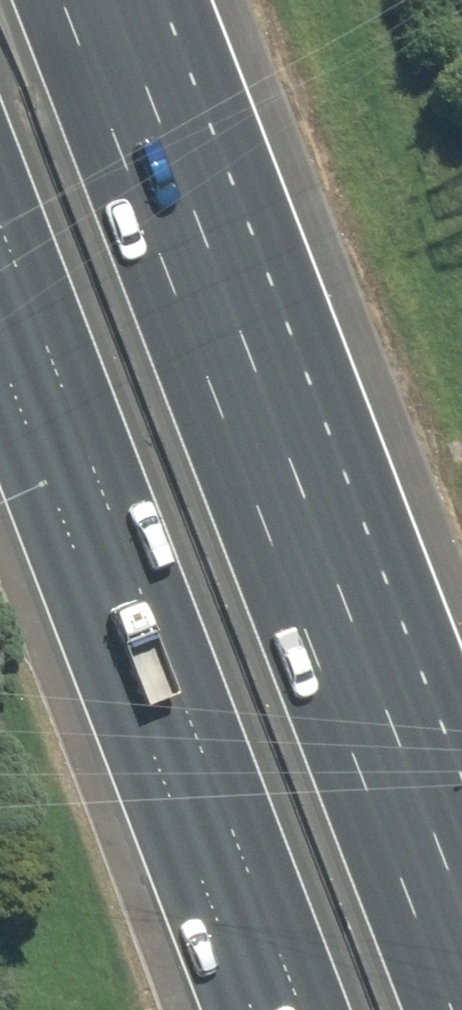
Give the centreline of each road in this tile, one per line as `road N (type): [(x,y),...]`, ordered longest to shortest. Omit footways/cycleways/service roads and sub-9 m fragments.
road 1 (motorway): [(60,0),(398,874)]
road 2 (motorway): [(298,1009),(0,236)]
road 3 (motorway): [(398,874),(453,1009)]

